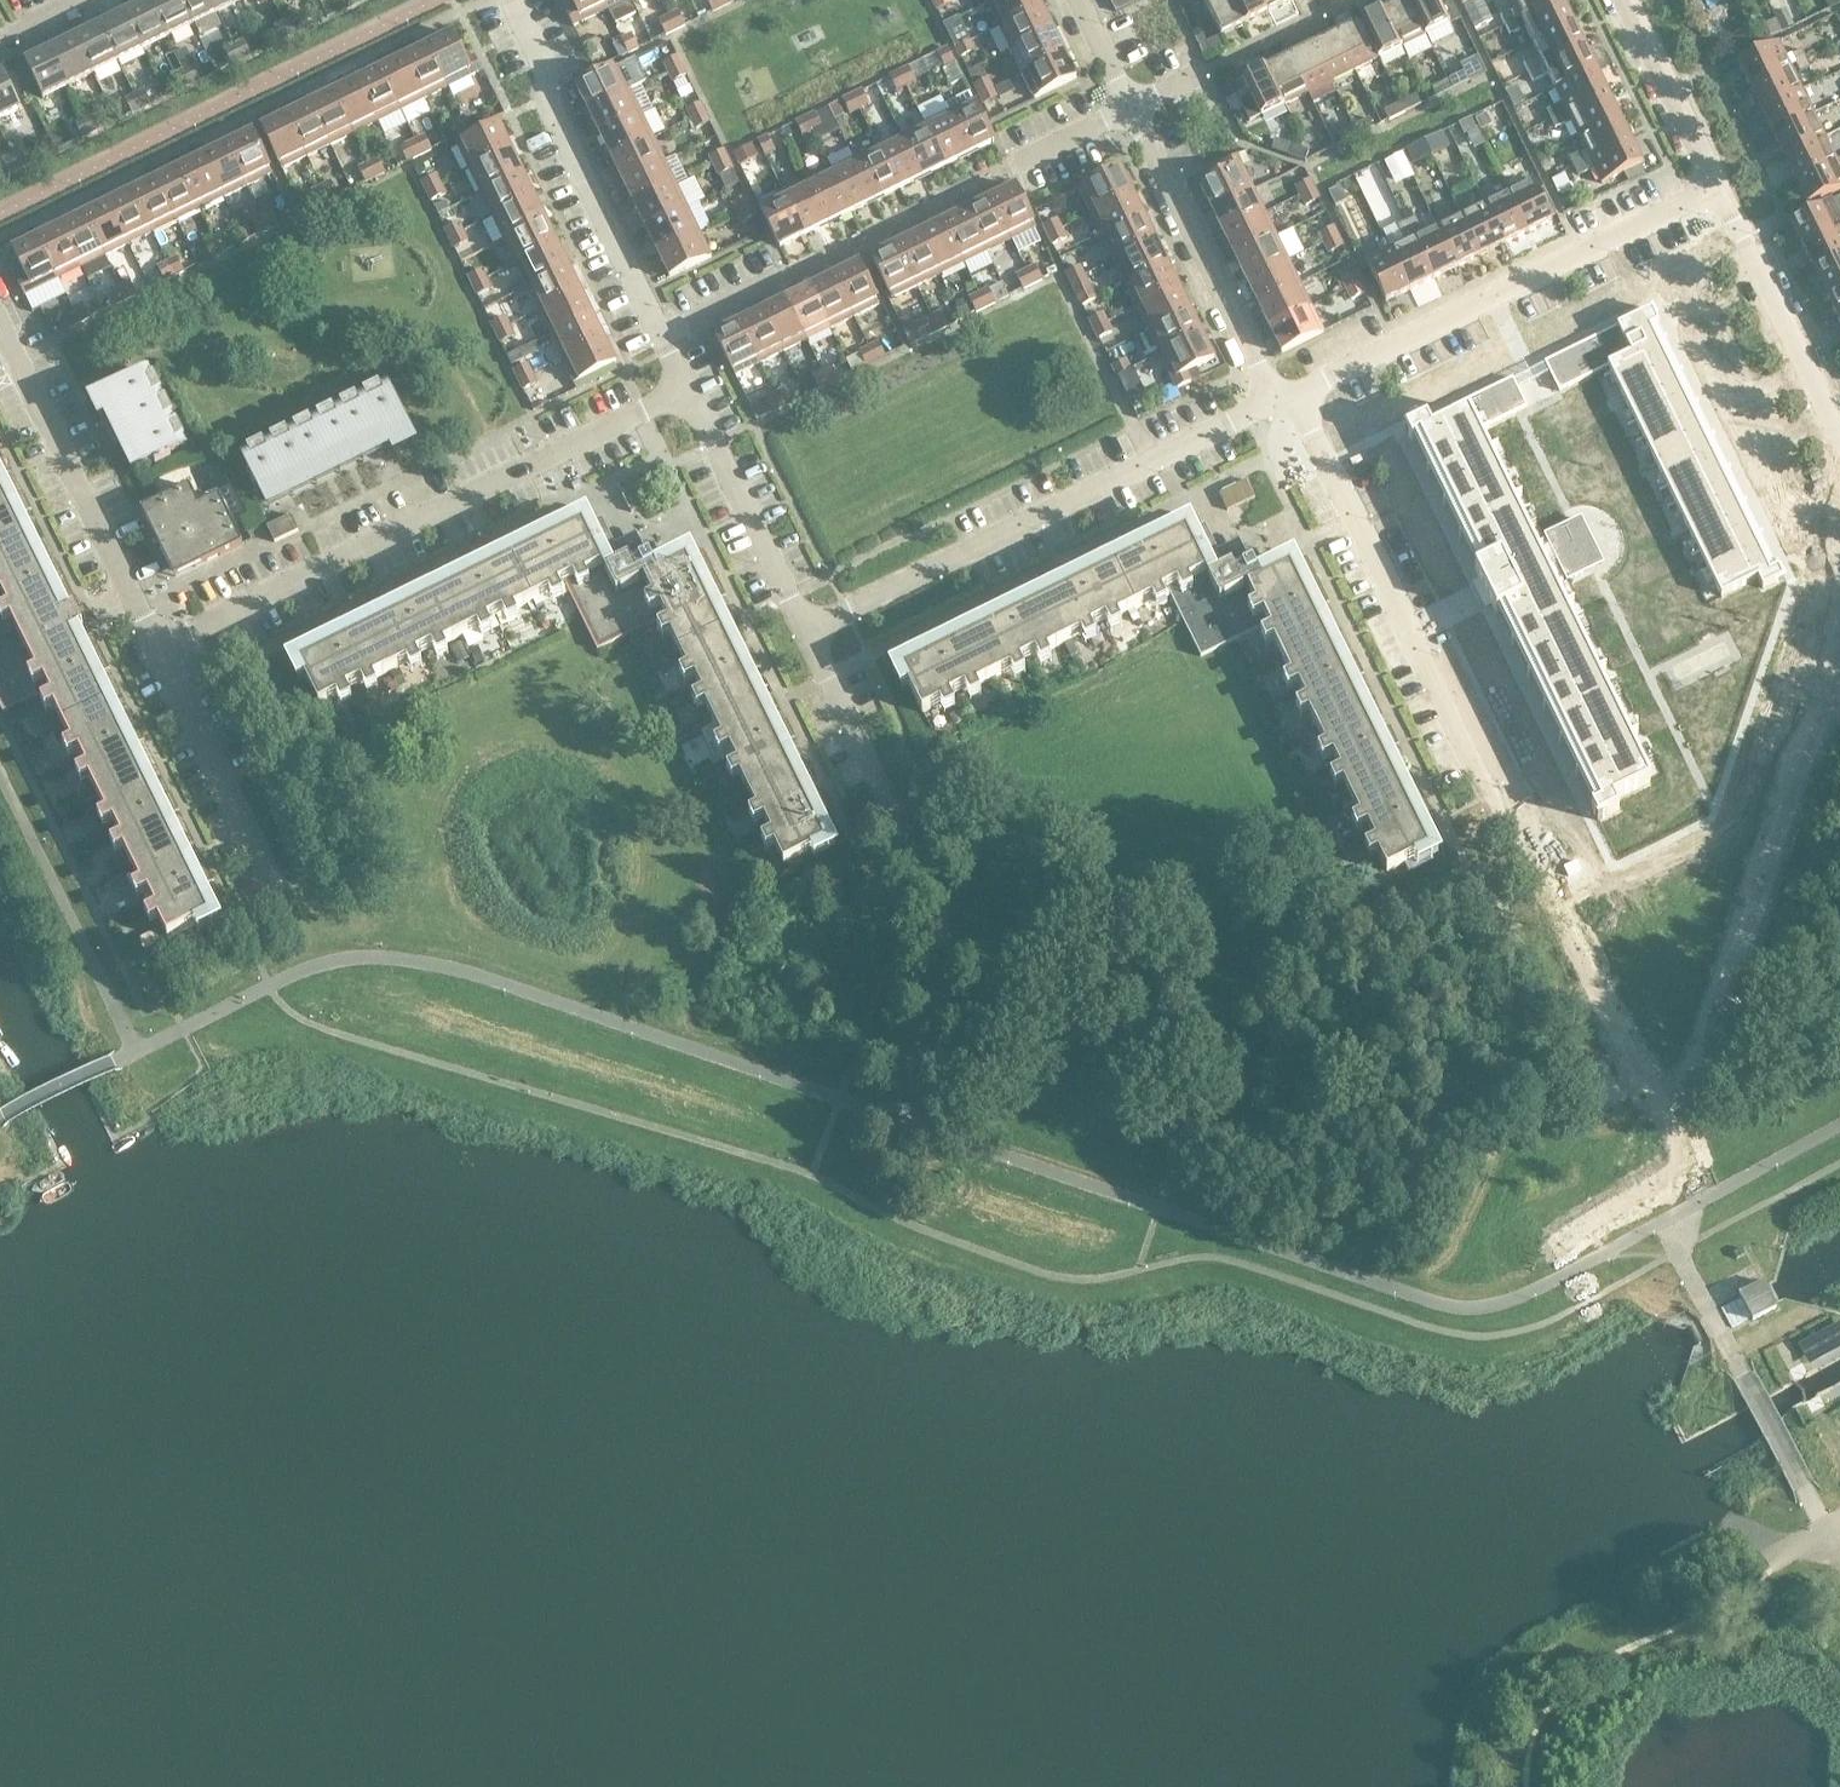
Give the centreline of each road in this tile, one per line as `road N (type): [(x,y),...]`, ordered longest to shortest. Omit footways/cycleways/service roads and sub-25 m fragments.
road 1 (residential): [(157,648),(686,396)]
road 2 (residential): [(1288,395),(802,631)]
road 3 (residential): [(1288,395),(1719,182)]
road 4 (residential): [(1489,799),(1288,395)]
road 5 (residential): [(157,648),(0,323)]
road 6 (residential): [(1288,395),(1262,366),(1133,109)]
road 7 (residential): [(1719,182),(1730,232),(1839,439)]
road 8 (residential): [(802,631),(686,396)]
road 9 (residential): [(260,877),(157,648)]
road 10 (residential): [(1719,182),(1630,0)]
road 11 (residential): [(802,631),(879,794)]
road 12 (residential): [(786,273),(660,331)]
road 13 (residential): [(1133,109),(1011,168)]
road 14 (residential): [(1133,109),(1079,0)]

